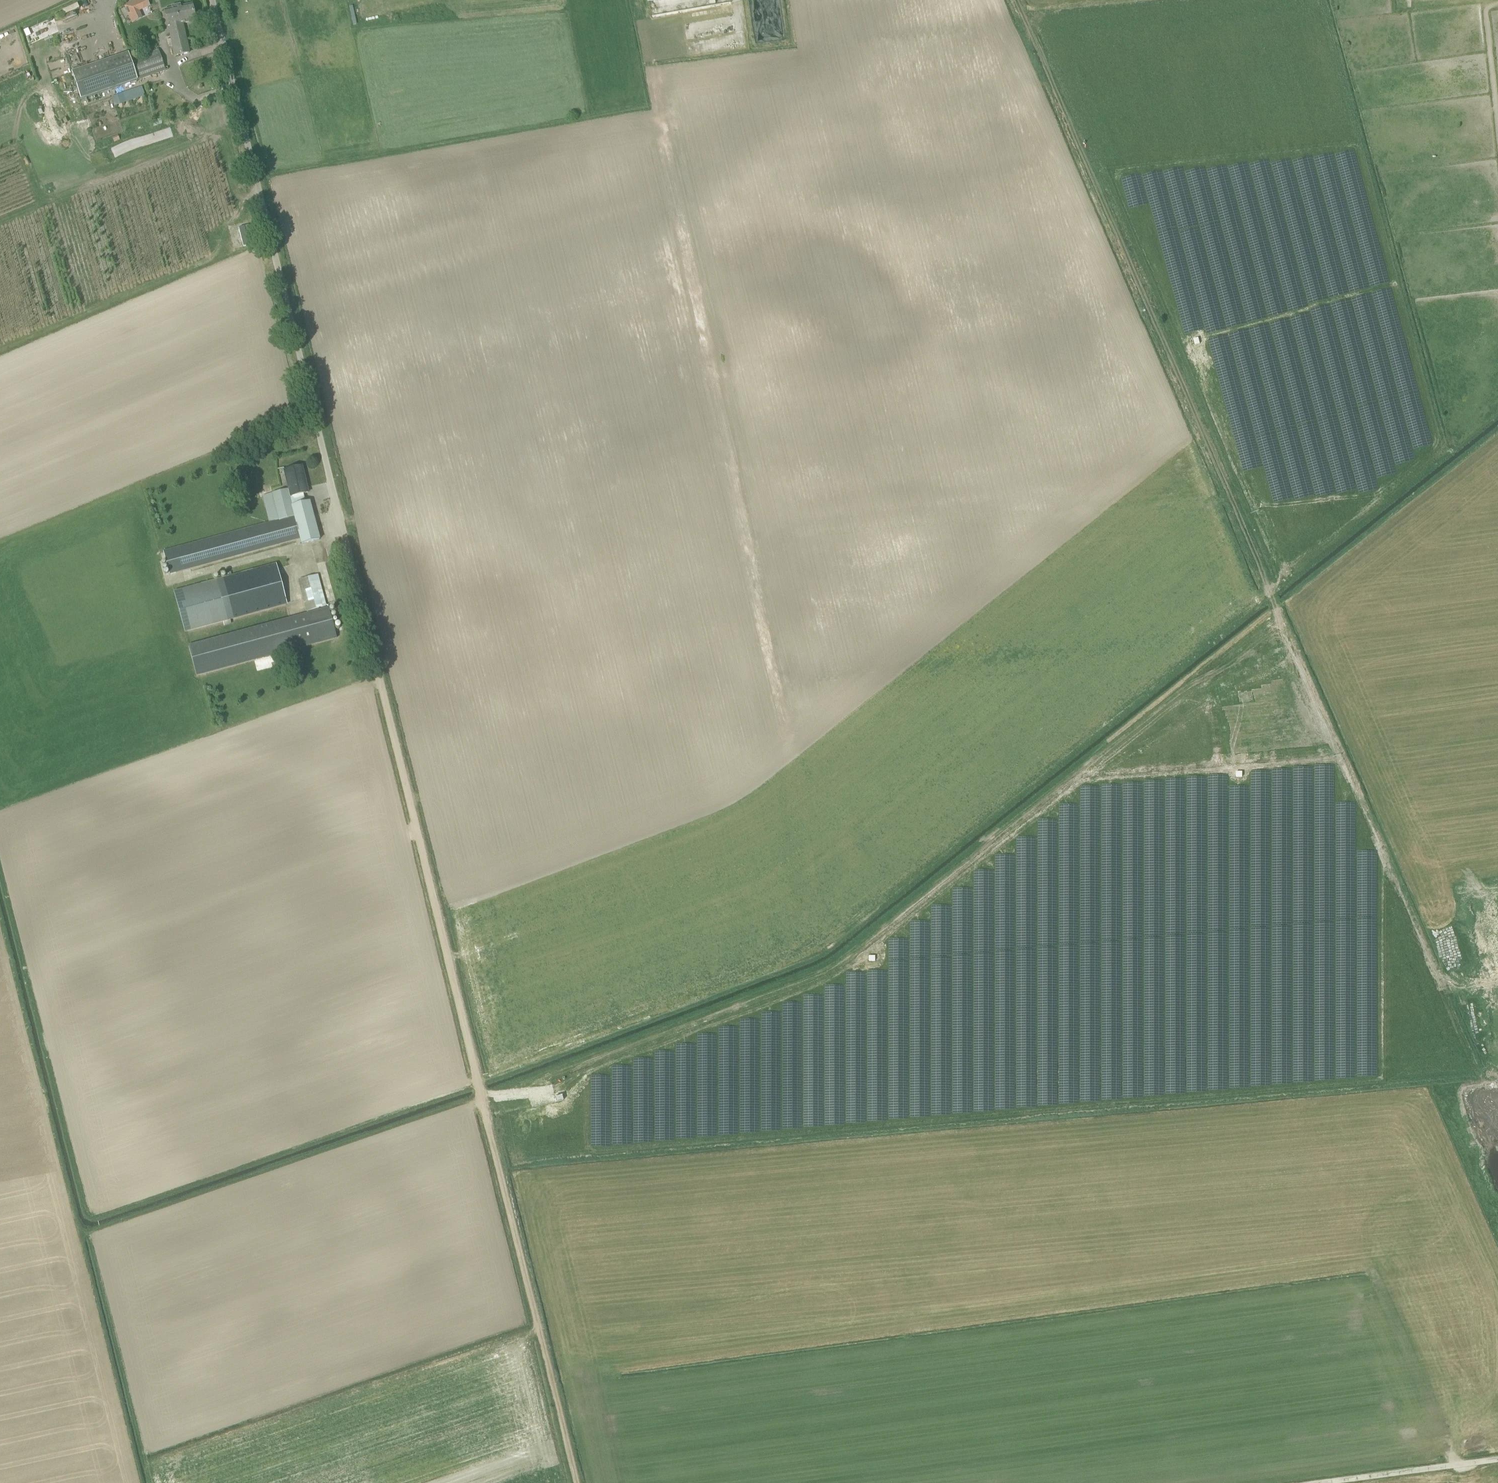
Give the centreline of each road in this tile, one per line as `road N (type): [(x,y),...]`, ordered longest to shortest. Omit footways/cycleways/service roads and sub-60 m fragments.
road 1 (track): [(344,552),(577,1482)]
road 2 (track): [(776,694),(638,0)]
road 3 (track): [(1277,607),(1016,0)]
road 4 (unclassified): [(344,552),(212,0)]

